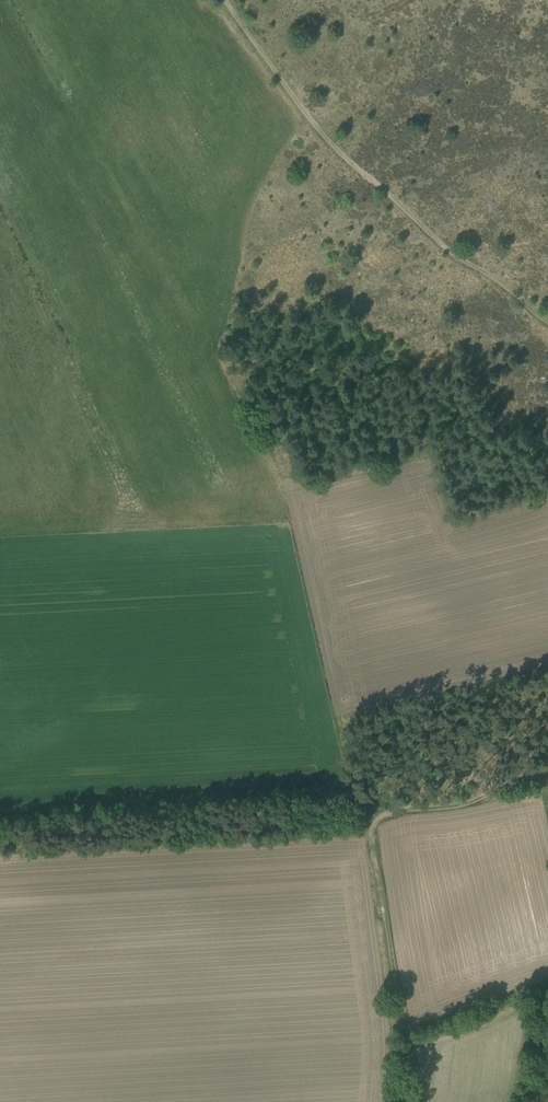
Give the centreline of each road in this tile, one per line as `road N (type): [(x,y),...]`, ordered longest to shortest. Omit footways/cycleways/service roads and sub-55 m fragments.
road 1 (track): [(547,768),(374,821),(406,1044),(400,1101)]
road 2 (track): [(225,0),(313,124),(452,253),(547,322)]

